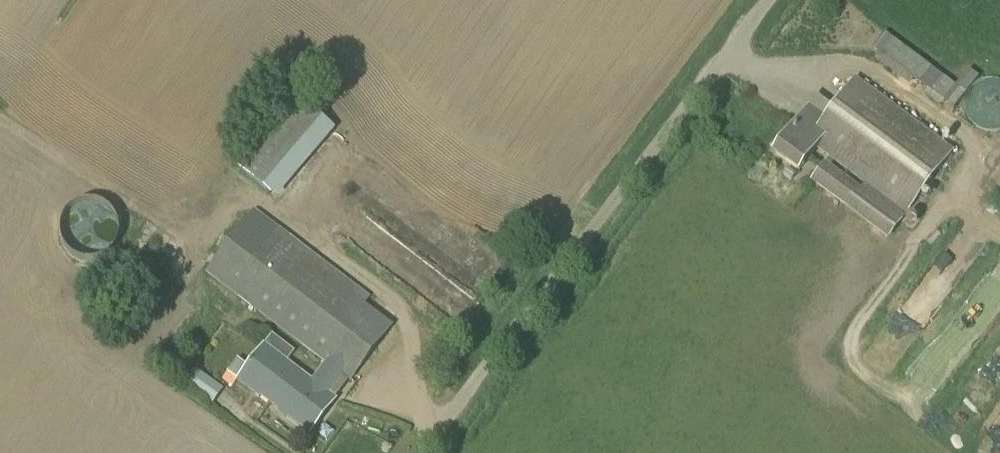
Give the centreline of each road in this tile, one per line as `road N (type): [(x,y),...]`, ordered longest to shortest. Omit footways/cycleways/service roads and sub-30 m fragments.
road 1 (unclassified): [(408,452),(758,0)]

